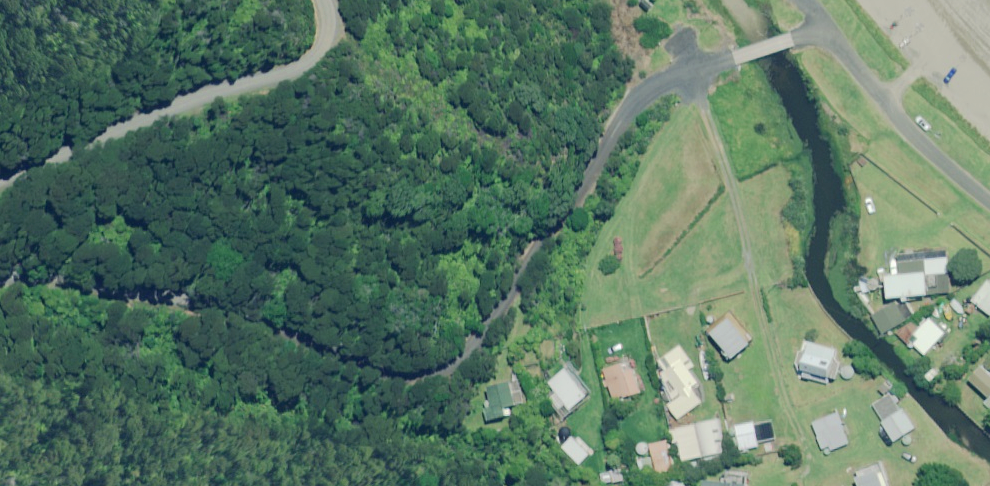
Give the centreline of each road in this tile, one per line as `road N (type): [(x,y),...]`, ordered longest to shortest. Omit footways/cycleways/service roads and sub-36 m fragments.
road 1 (unclassified): [(0,278),(211,294),(411,367),(440,361),(506,307),(672,50)]
road 2 (unclassified): [(308,0),(313,42),(240,78),(135,105),(0,173)]
road 3 (unclassified): [(804,2),(879,108),(989,211)]
road 4 (unclassified): [(804,2),(774,6),(672,50)]

